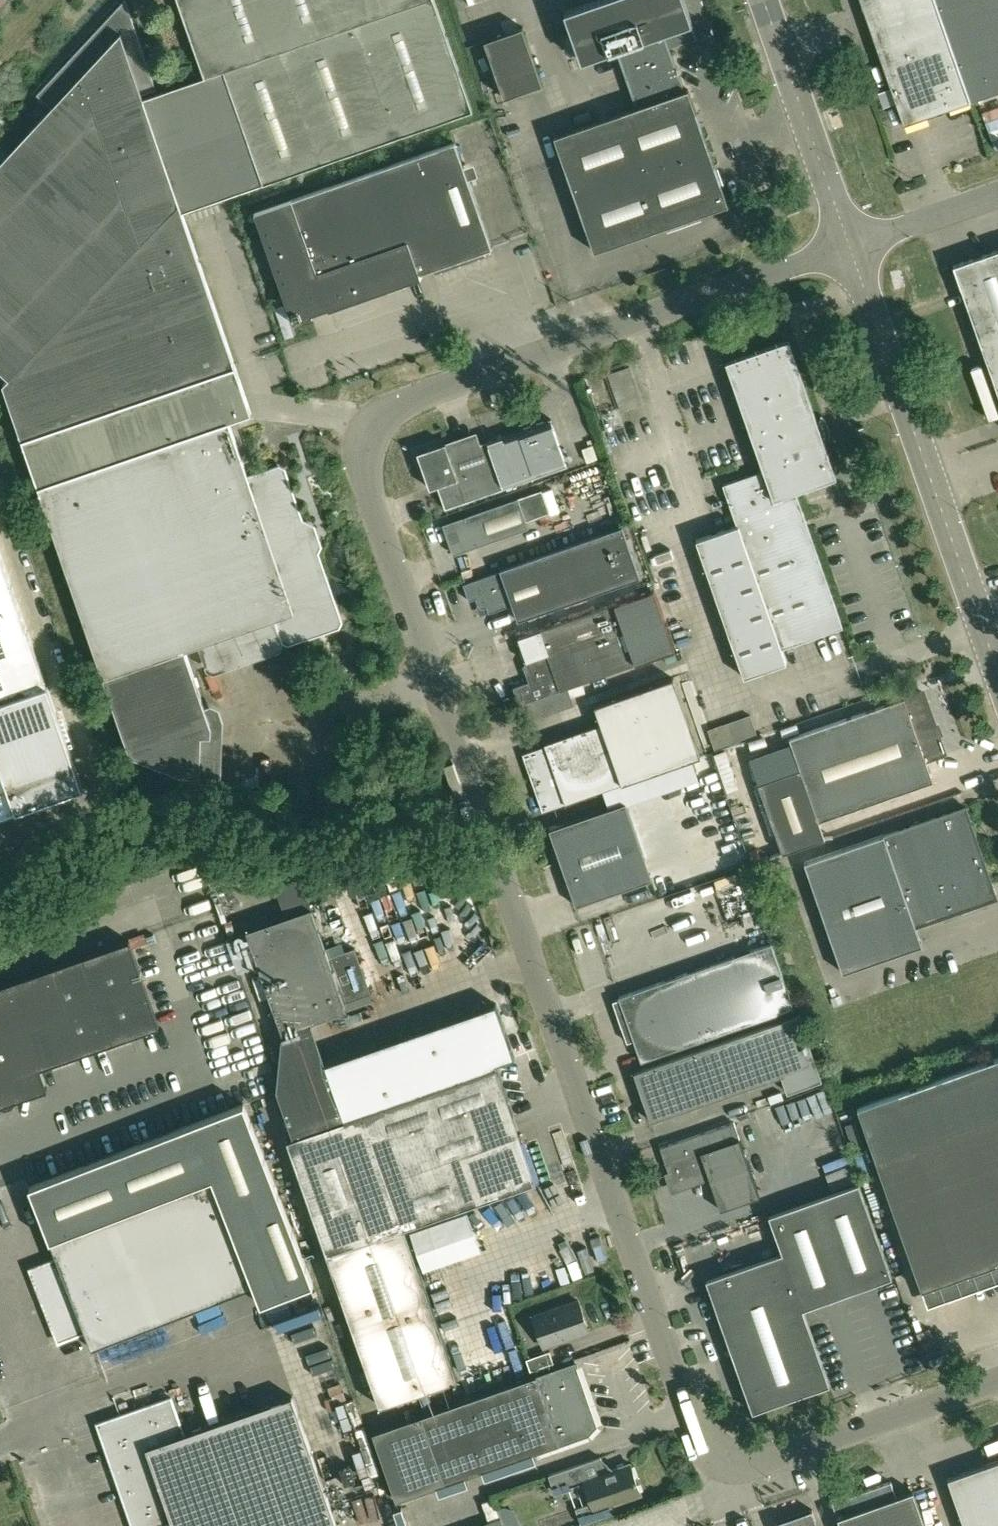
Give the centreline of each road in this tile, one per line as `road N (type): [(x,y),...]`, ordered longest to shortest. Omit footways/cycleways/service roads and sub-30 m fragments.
road 1 (unclassified): [(997,1381),(759,1464),(718,1459),(702,1439),(361,470),(374,429),(417,399),(848,248)]
road 2 (tertiary): [(997,666),(848,248)]
road 3 (tertiary): [(848,248),(762,0)]
road 4 (unclassified): [(848,248),(997,197)]

